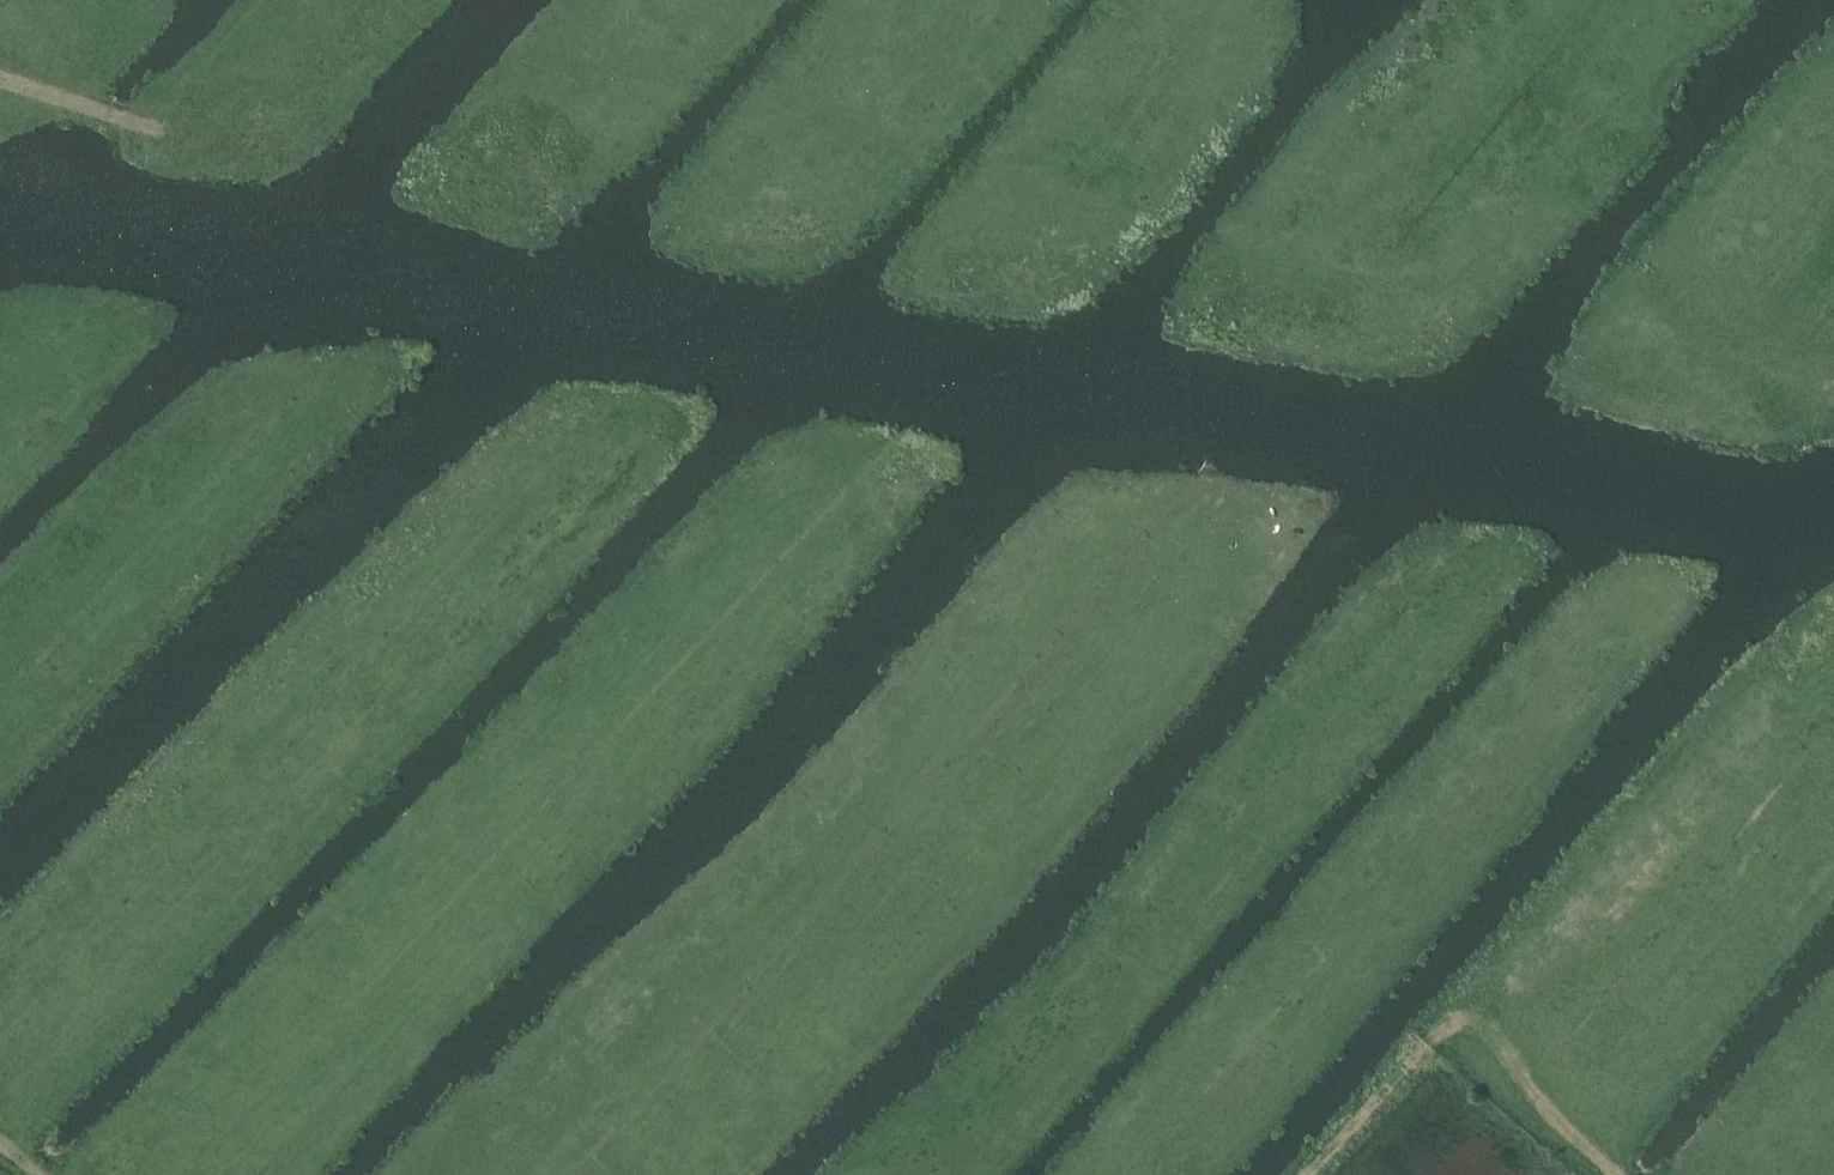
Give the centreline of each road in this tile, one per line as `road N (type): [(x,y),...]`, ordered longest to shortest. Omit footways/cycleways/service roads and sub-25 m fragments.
road 1 (track): [(1620,1174),(1581,1139),(1484,1018),(1449,1023),(1302,1174)]
road 2 (track): [(149,128),(0,78)]

